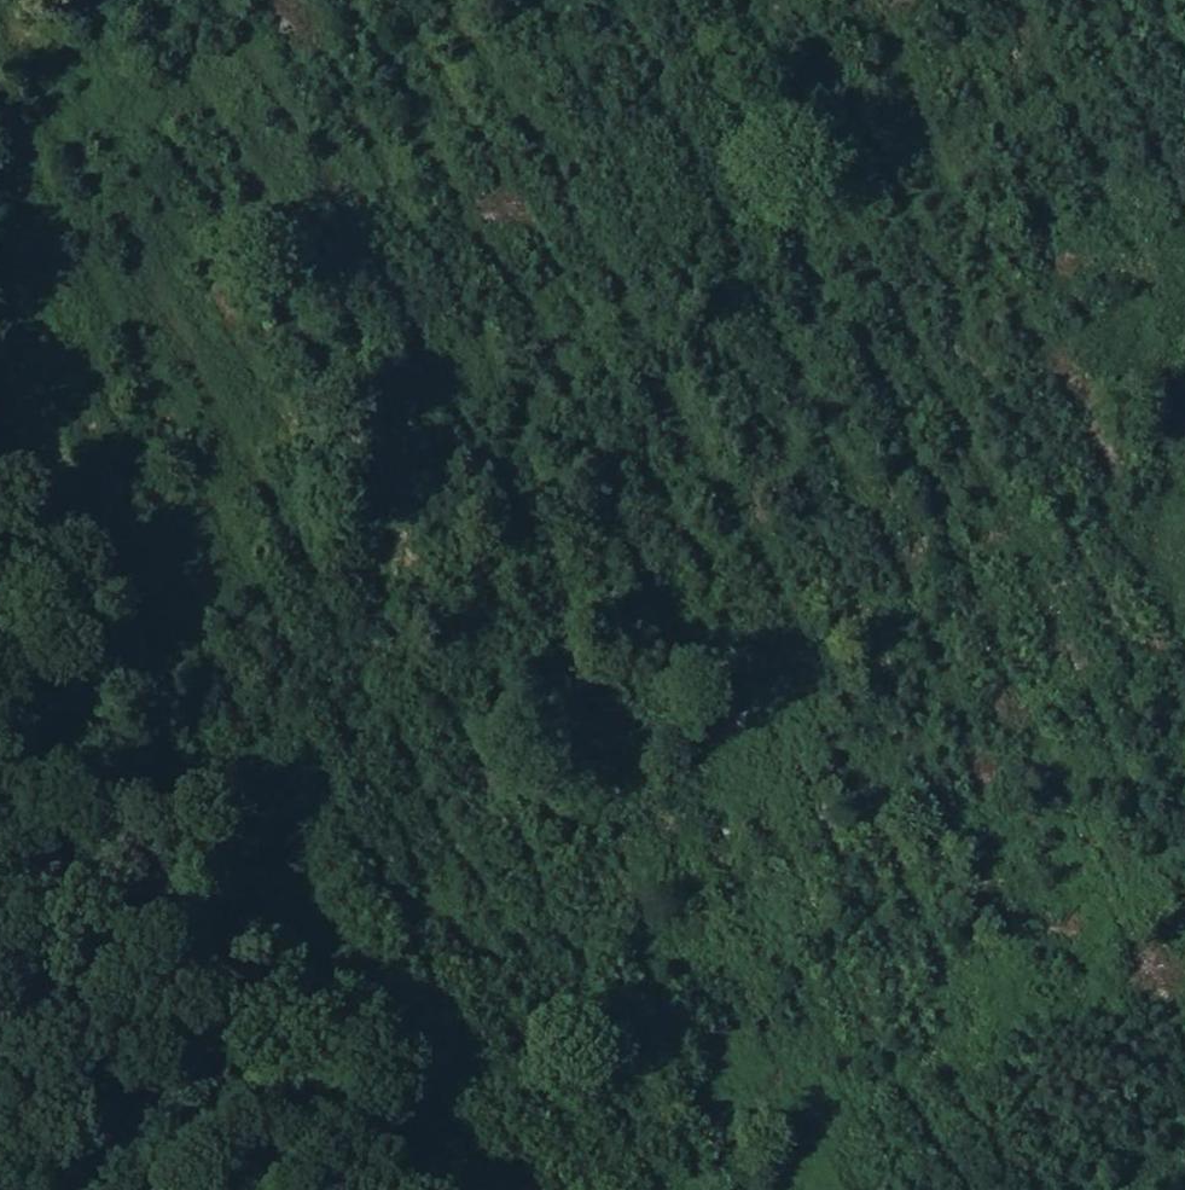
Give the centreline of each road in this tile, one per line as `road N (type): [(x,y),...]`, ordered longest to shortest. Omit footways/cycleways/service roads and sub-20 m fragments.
road 1 (track): [(0,309),(408,1189)]

